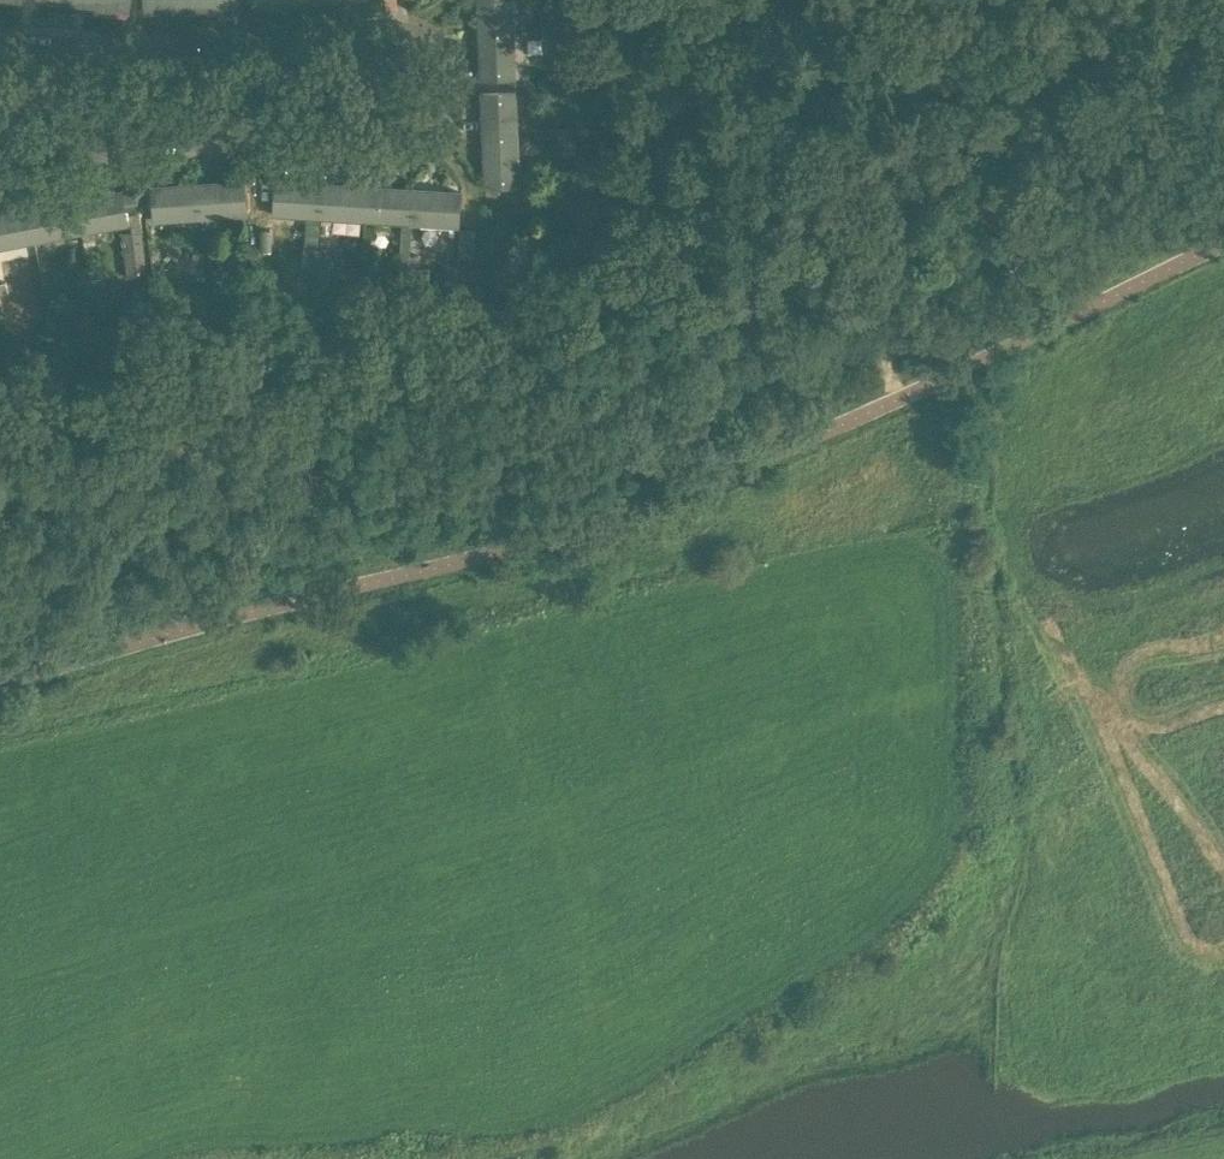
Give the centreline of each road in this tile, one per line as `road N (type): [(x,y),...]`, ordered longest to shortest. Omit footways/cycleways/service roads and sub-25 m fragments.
road 1 (unclassified): [(0,167),(166,140),(259,134),(413,141),(431,130),(438,112),(434,61),(425,44),(404,34),(235,56),(0,41)]

